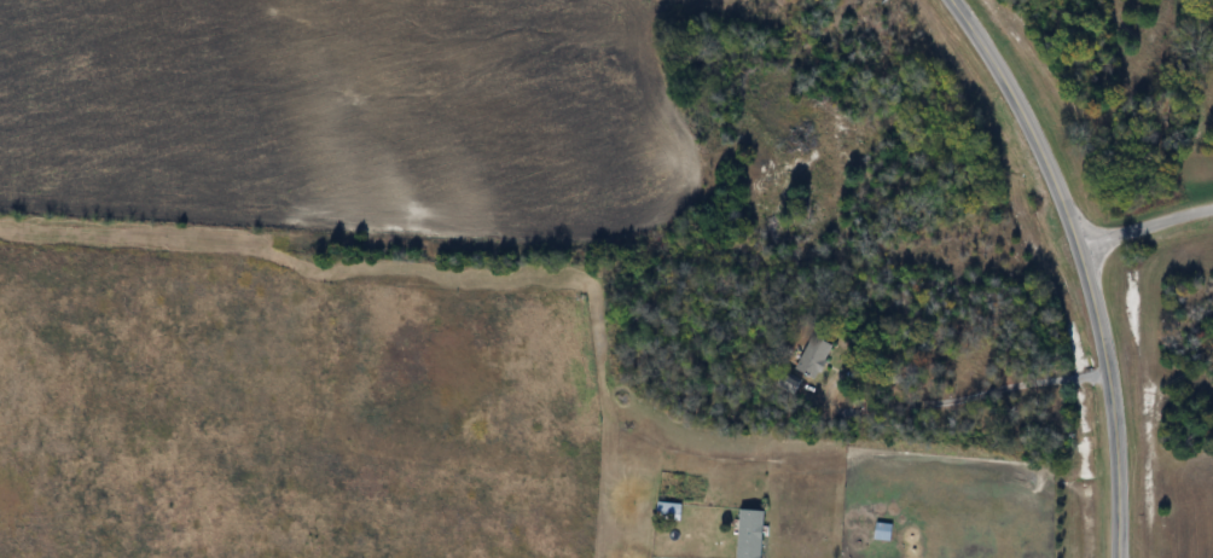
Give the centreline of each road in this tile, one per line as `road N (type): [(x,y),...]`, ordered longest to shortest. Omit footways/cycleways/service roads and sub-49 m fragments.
road 1 (secondary): [(958,0),(1058,174),(1085,245),(1115,390),(1124,557)]
road 2 (residential): [(1212,210),(1085,245)]

